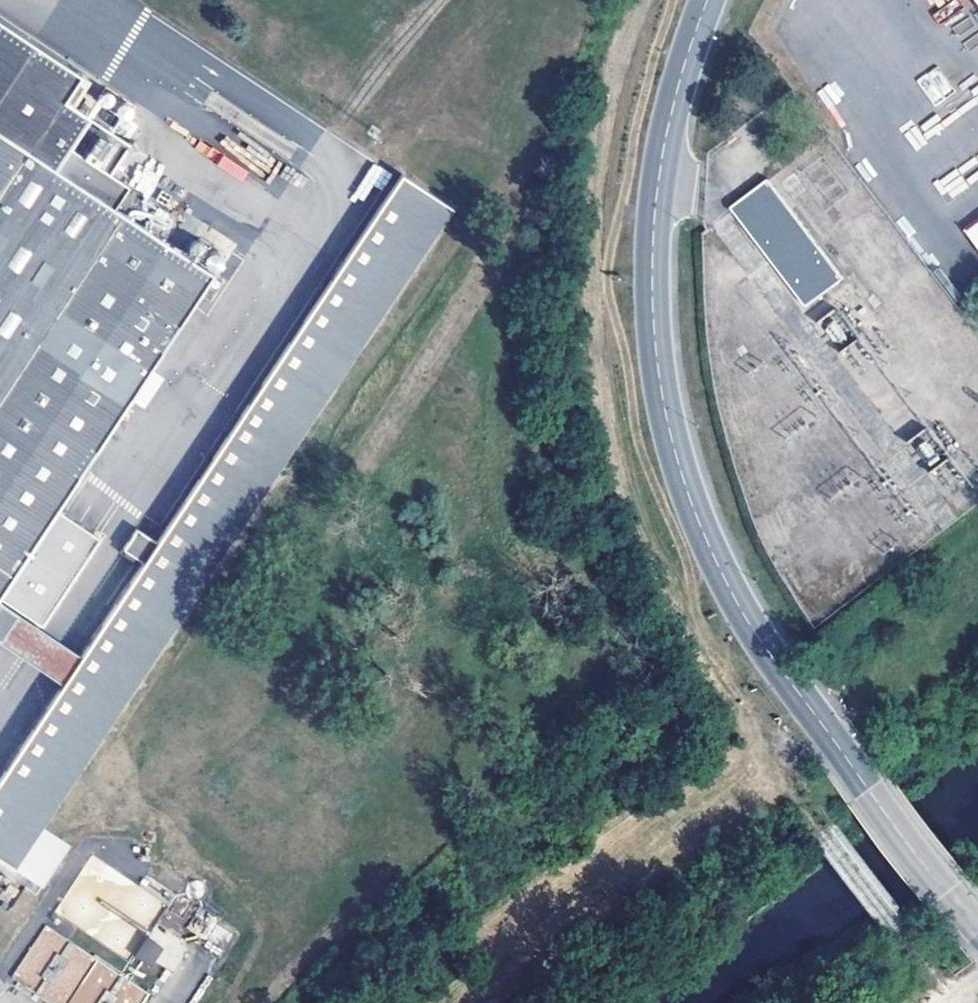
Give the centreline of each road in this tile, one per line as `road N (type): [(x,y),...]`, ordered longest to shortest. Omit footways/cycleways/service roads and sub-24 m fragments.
road 1 (unclassified): [(708,0),(666,134),(654,227),(654,329),(677,456),(747,619),(977,926)]
road 2 (track): [(636,0),(604,104),(592,192),(594,365),(608,440),(621,501),(704,669),(810,814)]

